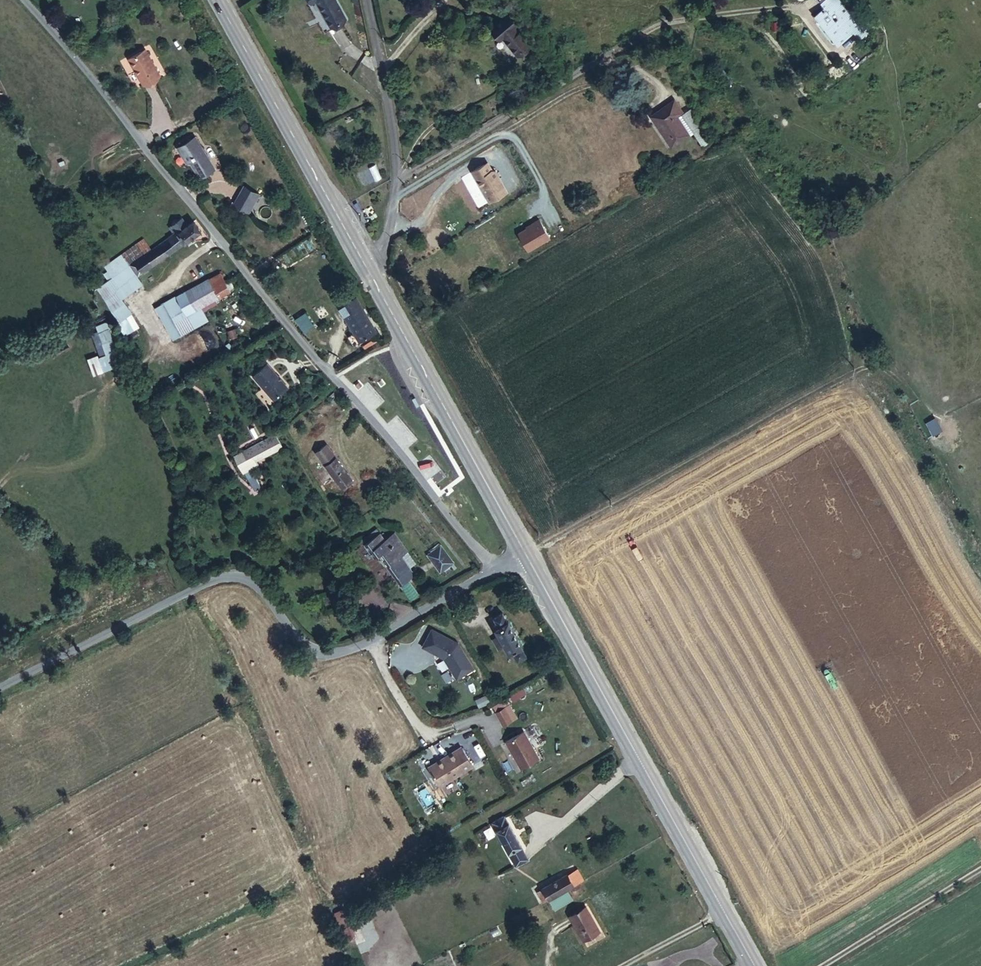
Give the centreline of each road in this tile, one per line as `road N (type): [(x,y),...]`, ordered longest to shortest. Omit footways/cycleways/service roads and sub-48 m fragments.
road 1 (unclassified): [(498,570),(22,0)]
road 2 (unclassified): [(0,679),(200,583),(236,576),(260,592),(299,645),(329,655),(369,646),(498,570)]
road 3 (primary): [(761,965),(526,554)]
road 4 (primary): [(526,554),(369,269)]
road 5 (primary): [(369,269),(220,0)]
road 6 (unclassified): [(367,0),(401,175),(369,269)]
road 7 (track): [(831,965),(980,876)]

